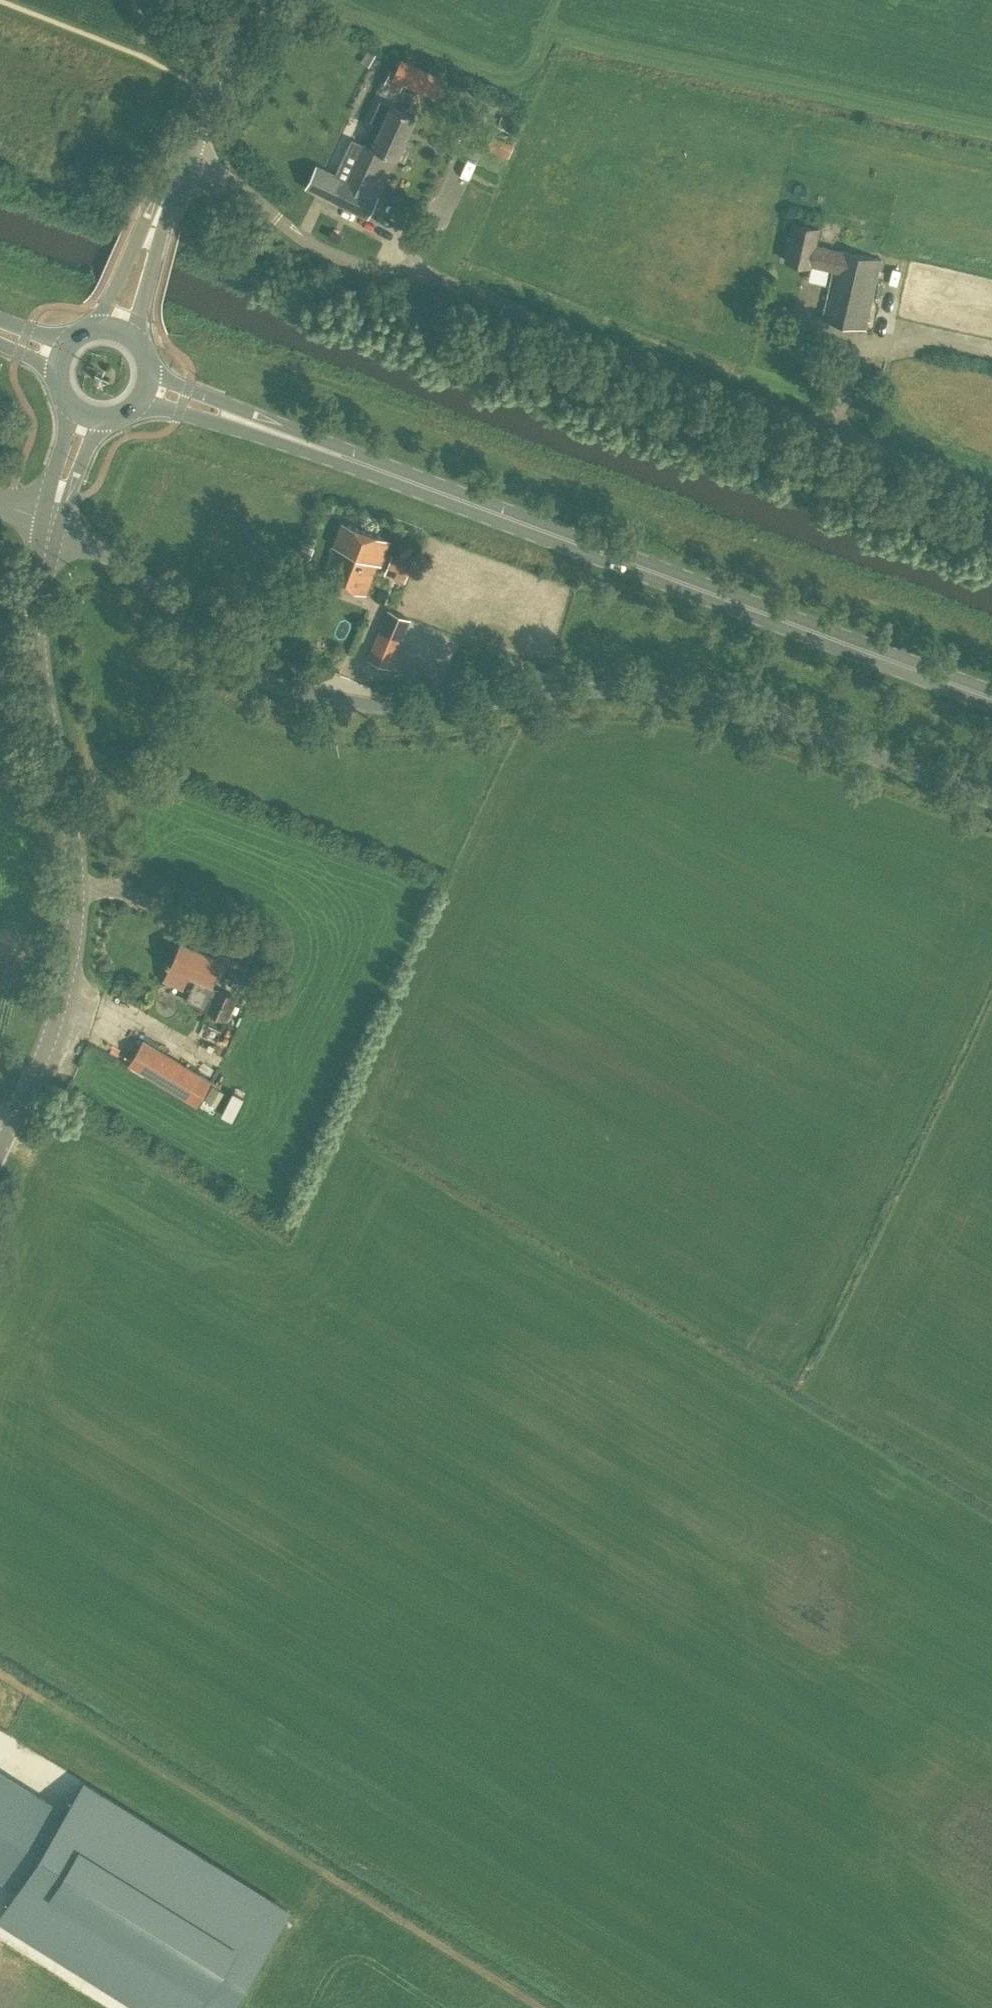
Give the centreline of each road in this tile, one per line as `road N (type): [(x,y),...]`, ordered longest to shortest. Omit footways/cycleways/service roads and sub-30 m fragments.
road 1 (unclassified): [(991,801),(695,699),(617,692),(430,710),(321,698),(244,670),(140,576),(50,524)]
road 2 (primary): [(991,703),(149,386)]
road 3 (unclassified): [(991,490),(450,283),(329,253),(186,149)]
road 4 (tertiary): [(0,1147),(59,1011),(76,927),(75,844),(37,635),(50,524)]
road 5 (tertiary): [(186,149),(206,91),(258,0)]

